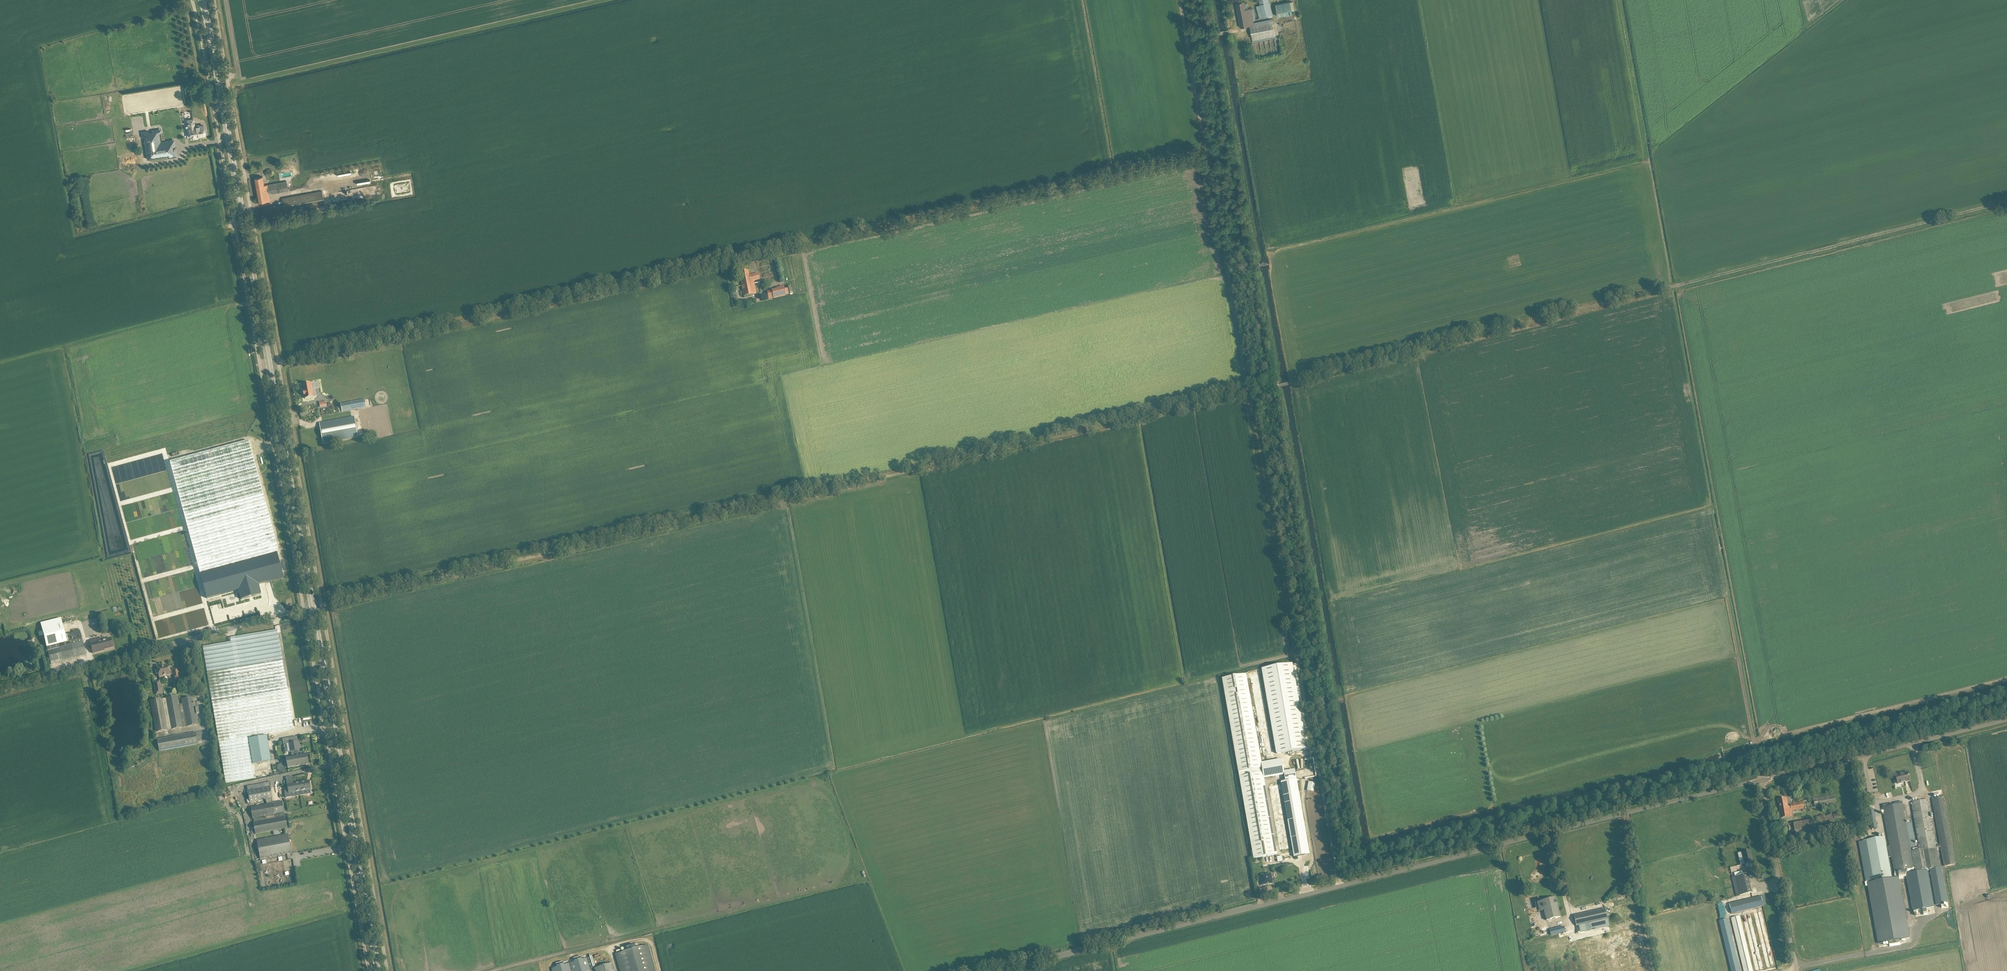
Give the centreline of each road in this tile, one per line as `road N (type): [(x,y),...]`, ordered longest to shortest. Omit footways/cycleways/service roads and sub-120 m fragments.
road 1 (track): [(1259,388),(323,605)]
road 2 (track): [(1187,39),(1345,886)]
road 3 (unclassified): [(1763,780),(1002,970)]
road 4 (track): [(1259,388),(2006,202)]
road 5 (unclassified): [(279,363),(780,248)]
road 6 (track): [(1207,152),(780,248)]
road 7 (unclassified): [(261,368),(192,0)]
road 8 (primary): [(270,366),(201,0)]
road 9 (unclassified): [(389,970),(323,605)]
road 10 (unclassified): [(279,363),(216,0)]
road 11 (primary): [(378,970),(312,608)]
road 12 (unclassified): [(368,970),(304,611)]
road 13 (unclassified): [(0,690),(304,611)]
road 14 (unclassified): [(1763,780),(2006,722)]
road 15 (unclassified): [(304,611),(261,368)]
road 16 (unclassified): [(323,605),(279,363)]
road 17 (primary): [(312,608),(270,366)]
road 18 (track): [(1763,780),(1797,970)]

